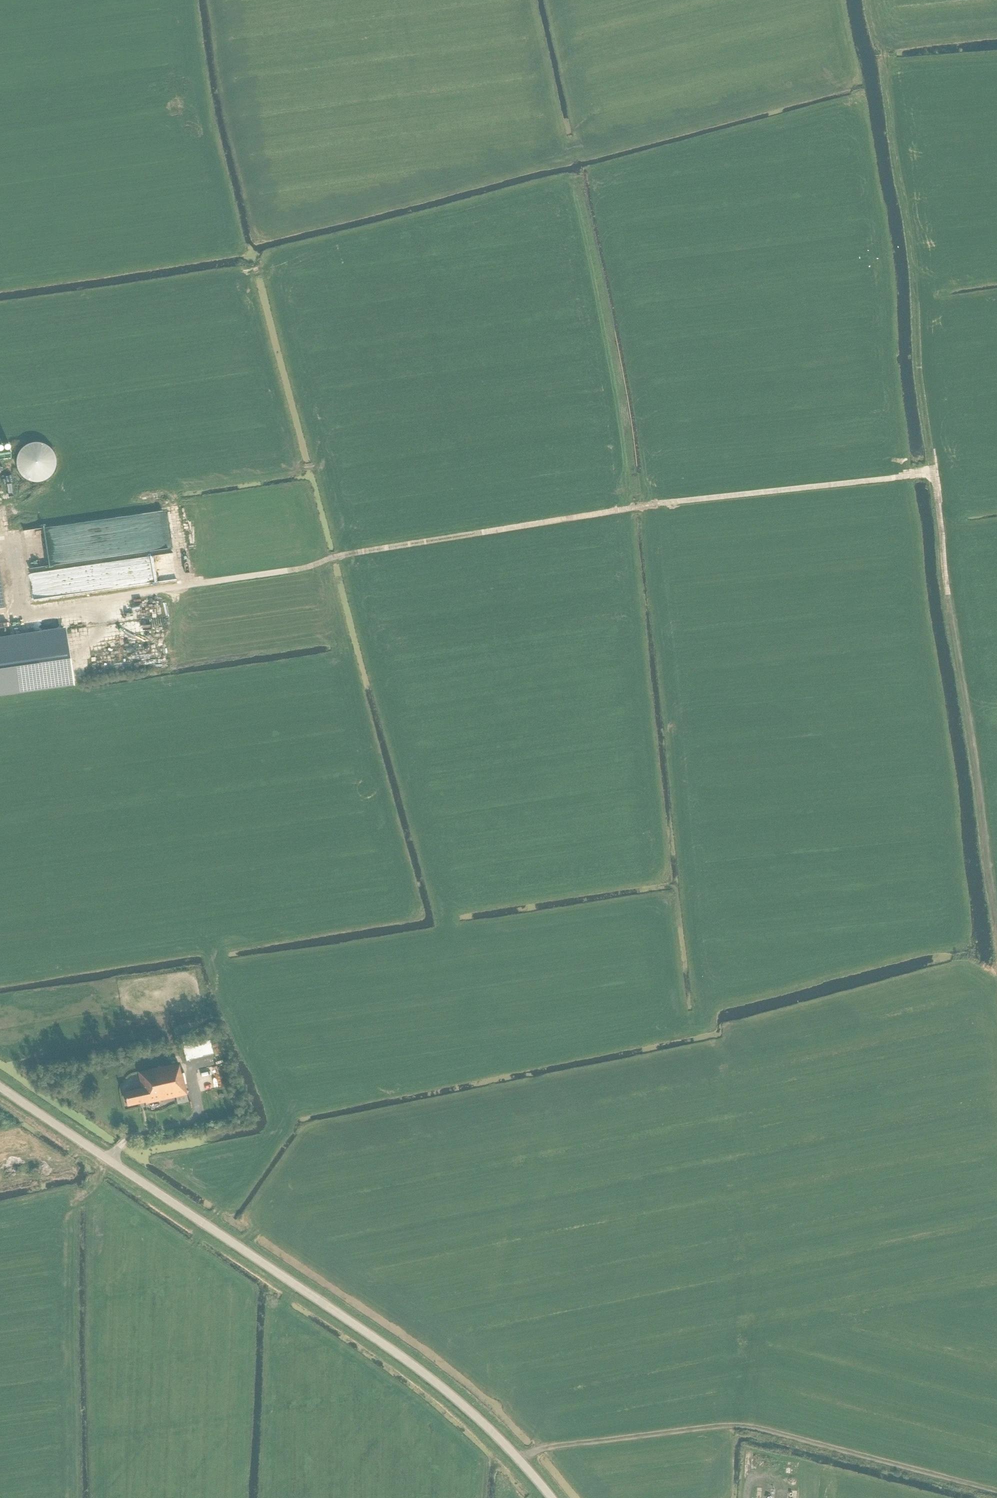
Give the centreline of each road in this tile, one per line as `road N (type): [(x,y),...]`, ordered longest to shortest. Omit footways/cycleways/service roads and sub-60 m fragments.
road 1 (tertiary): [(551,1497),(438,1386),(0,1090)]

